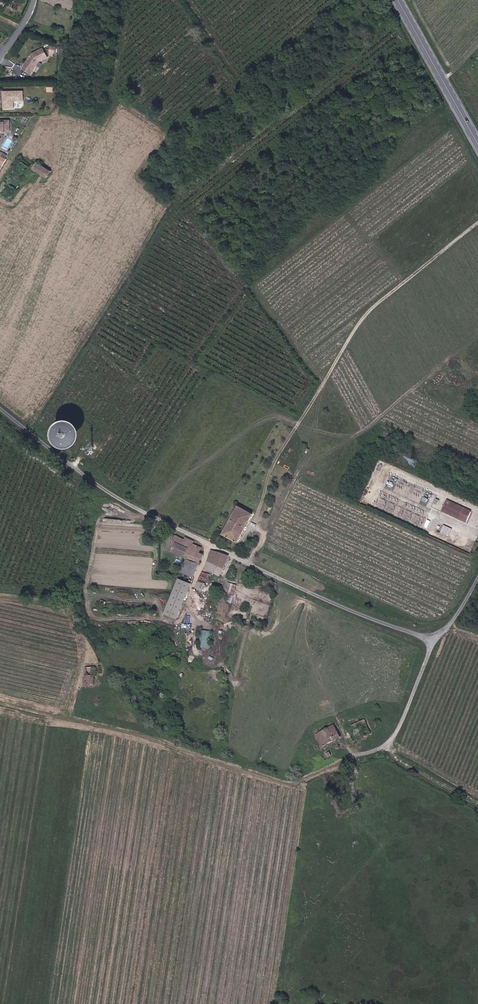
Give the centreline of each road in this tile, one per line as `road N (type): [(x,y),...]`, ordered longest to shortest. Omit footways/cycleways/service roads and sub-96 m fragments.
road 1 (unclassified): [(433,640),(329,601),(119,499),(0,408)]
road 2 (track): [(477,222),(355,330),(272,466),(257,515),(263,537),(245,562)]
road 3 (primary): [(400,0),(477,143)]
road 4 (unclassified): [(361,754),(392,740),(433,640)]

